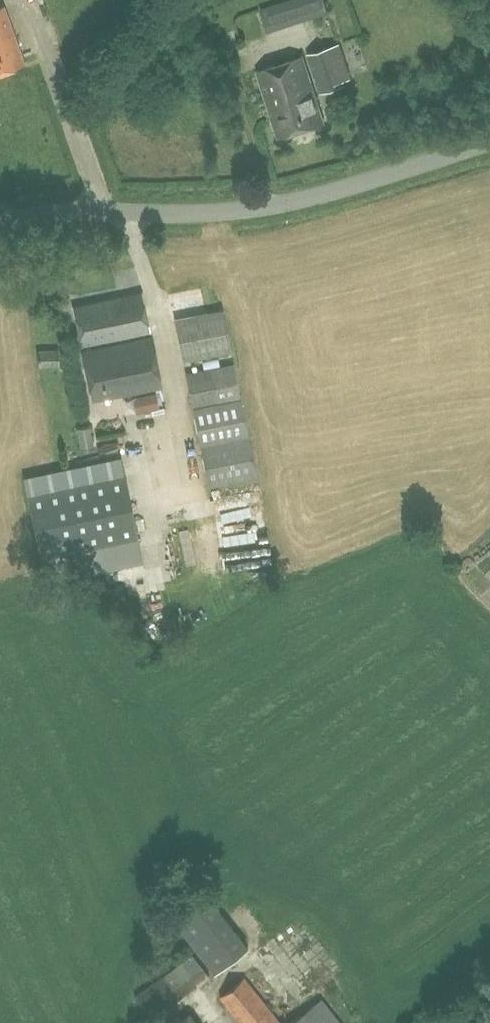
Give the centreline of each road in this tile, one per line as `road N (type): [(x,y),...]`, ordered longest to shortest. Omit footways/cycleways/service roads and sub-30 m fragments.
road 1 (unclassified): [(489,143),(263,208),(108,211),(0,224)]

